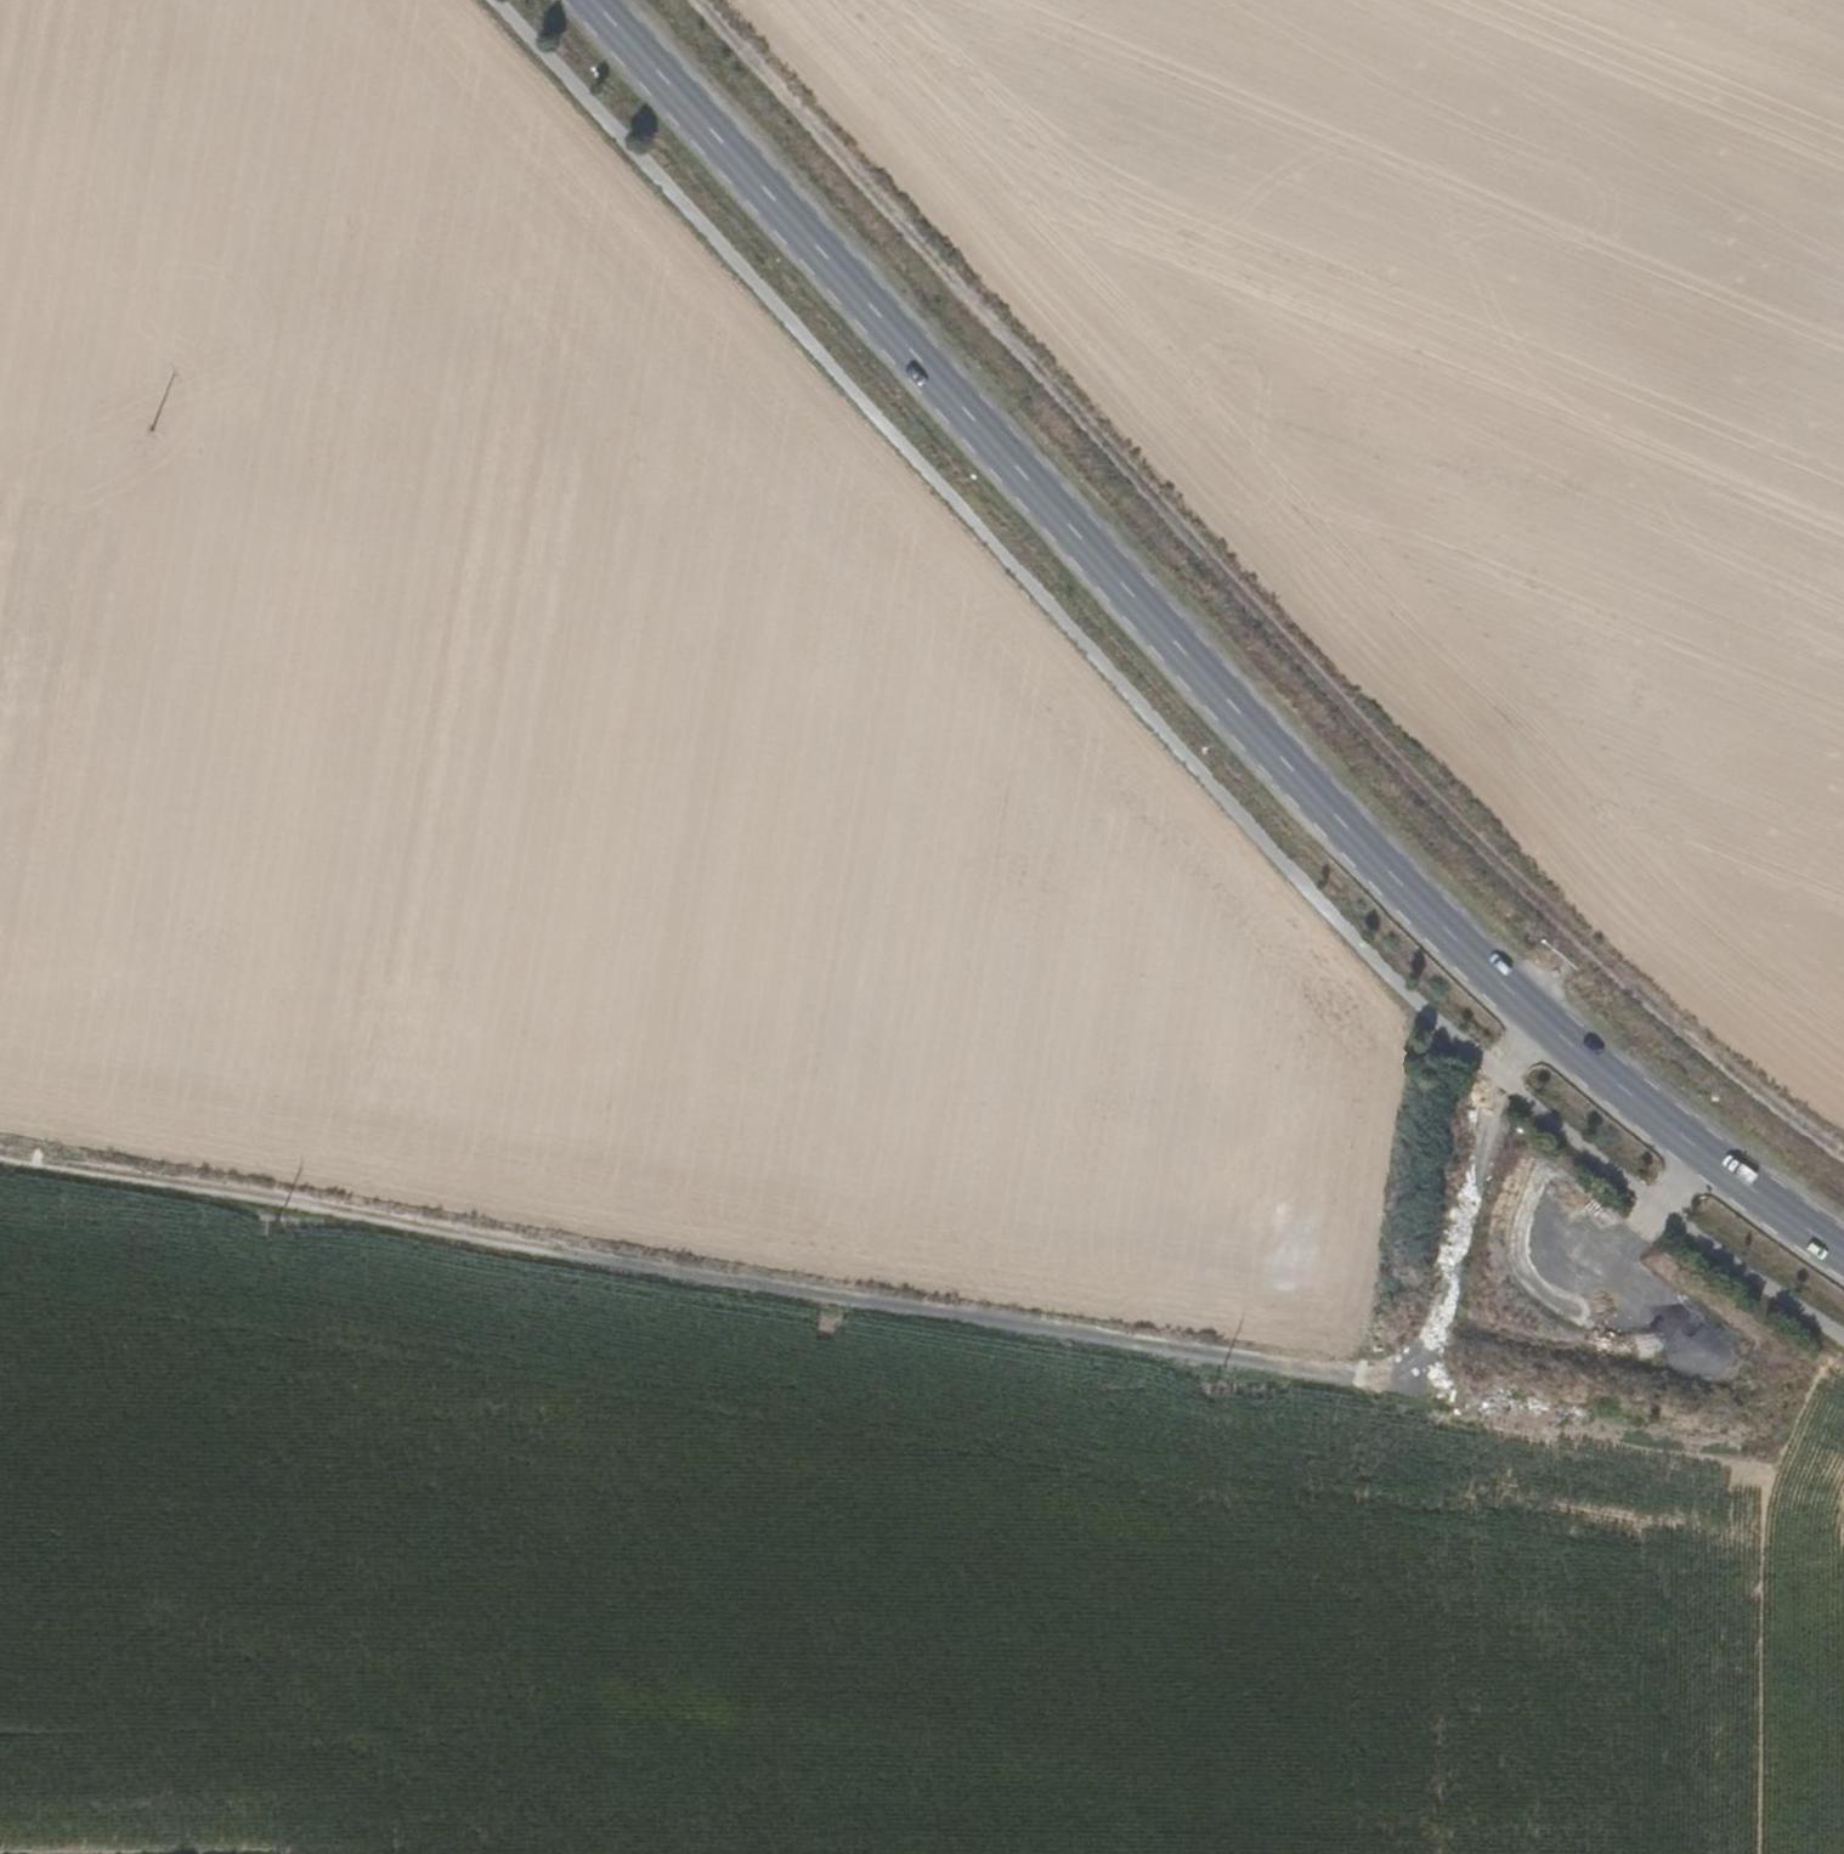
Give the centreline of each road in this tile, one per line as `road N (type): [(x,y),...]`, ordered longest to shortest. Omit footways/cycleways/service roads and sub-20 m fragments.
road 1 (track): [(1572,942),(1527,1010),(1448,1372),(0,1152)]
road 2 (secondary): [(1843,1255),(1677,1136),(1501,986),(1166,632),(594,0)]
road 3 (track): [(698,0),(1079,423),(1553,926),(1843,1155)]

